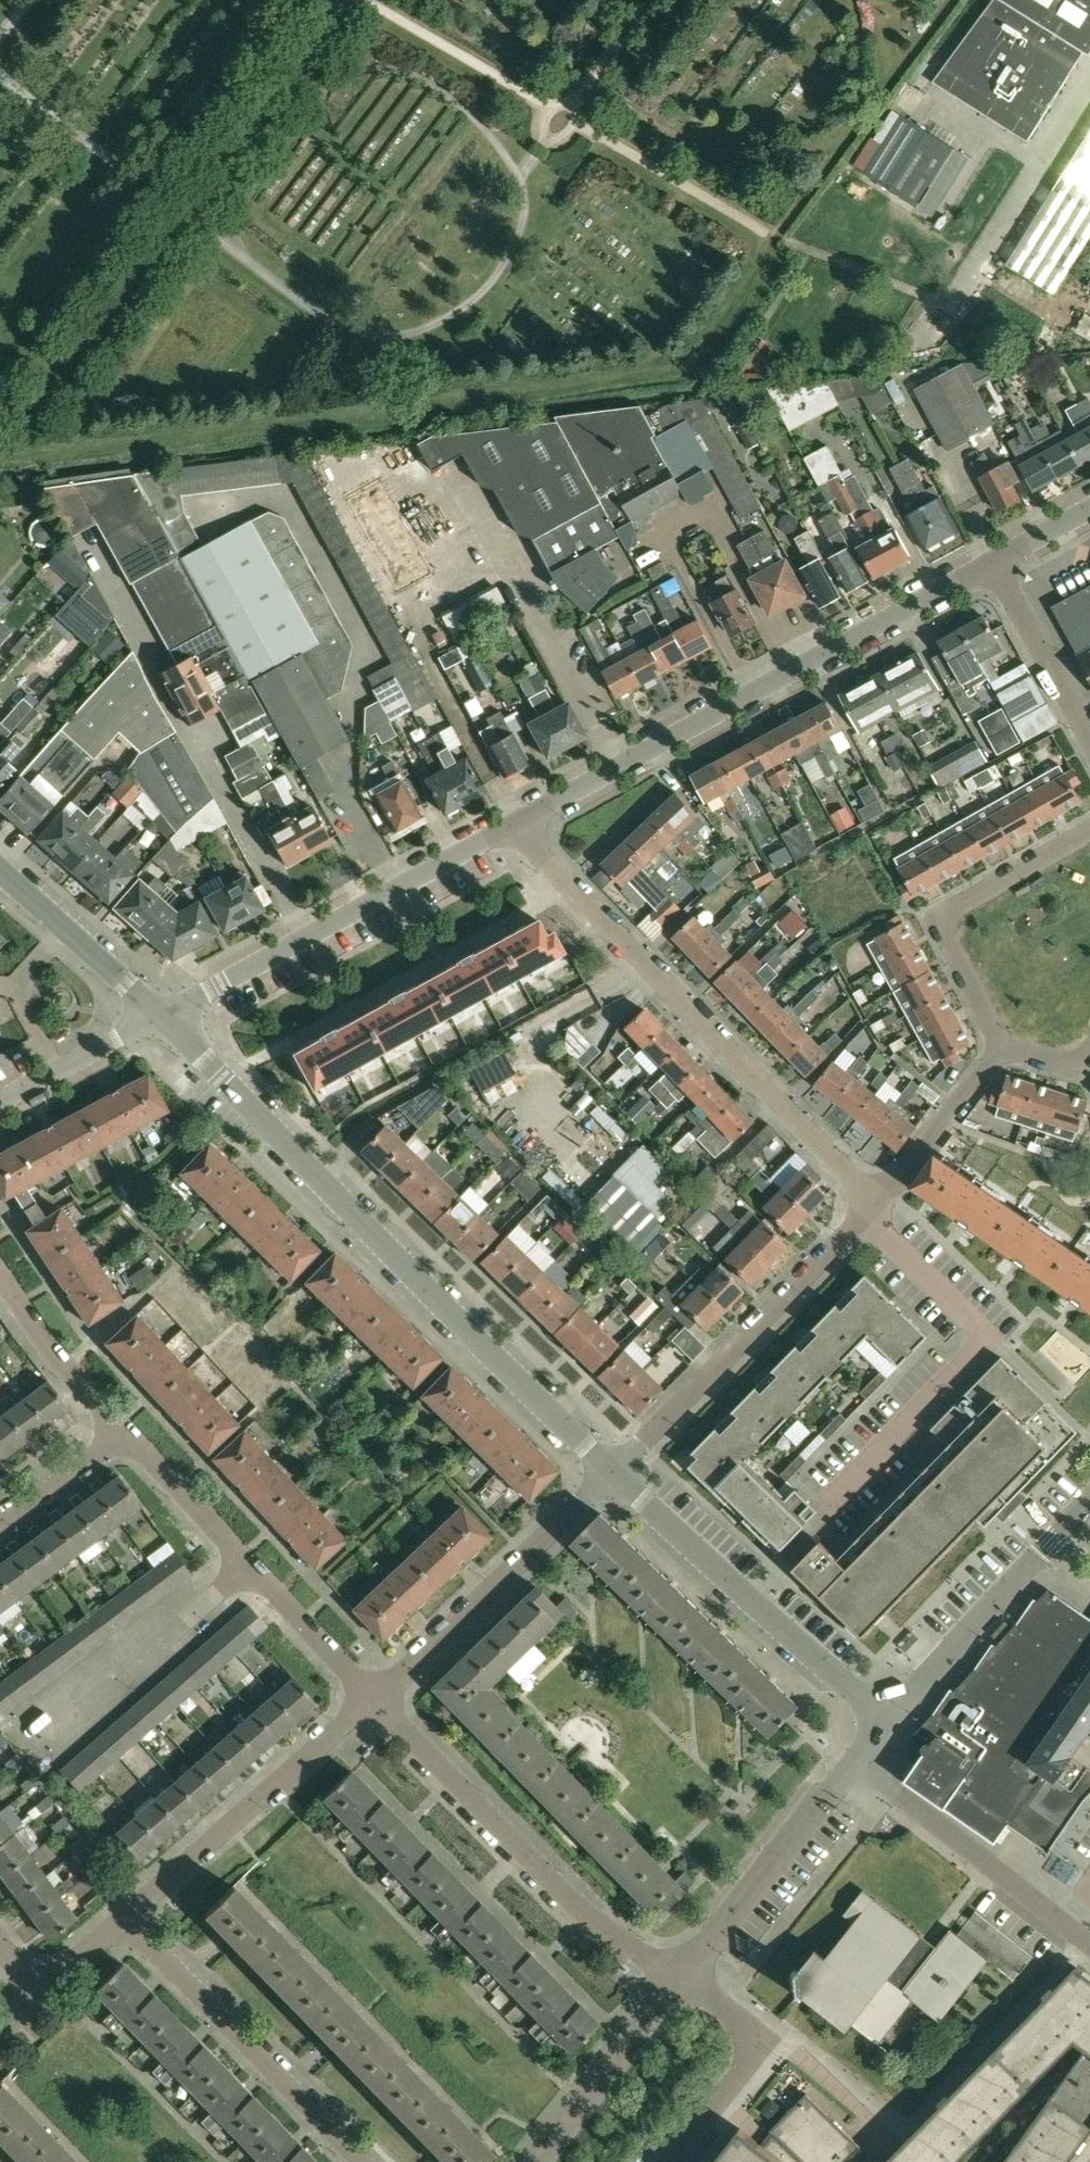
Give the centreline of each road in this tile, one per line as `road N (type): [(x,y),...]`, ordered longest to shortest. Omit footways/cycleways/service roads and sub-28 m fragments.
road 1 (tertiary): [(615,1476),(162,1016)]
road 2 (unclassified): [(510,823),(993,563)]
road 3 (residential): [(510,823),(880,1203)]
road 4 (residential): [(675,1987),(519,1850),(376,1699)]
road 5 (unclassified): [(162,1016),(510,823)]
road 6 (tertiary): [(890,1723),(615,1476)]
road 7 (residential): [(376,1699),(122,1436)]
road 8 (residential): [(615,1476),(866,1218)]
road 9 (residential): [(369,2161),(124,1915)]
road 10 (residential): [(124,1915),(376,1699)]
road 11 (residential): [(376,1699),(615,1476)]
road 12 (residential): [(998,1052),(942,934),(951,913),(1089,833)]
road 13 (tertiary): [(890,1723),(1089,1502)]
road 14 (residential): [(1089,1946),(859,1762)]
road 15 (residential): [(687,1976),(859,1762)]
road 16 (residential): [(668,2161),(762,2039),(687,1976)]
road 17 (residential): [(536,2161),(675,1987)]
road 18 (tertiary): [(162,1016),(0,871)]
road 19 (residential): [(1089,737),(993,563)]
road 20 (residential): [(122,1436),(0,1283)]
road 21 (residential): [(880,1203),(998,1052)]
road 22 (residential): [(0,1105),(162,1016)]
road 23 (residential): [(866,1218),(983,1332)]
road 24 (residential): [(122,1436),(0,1525)]

